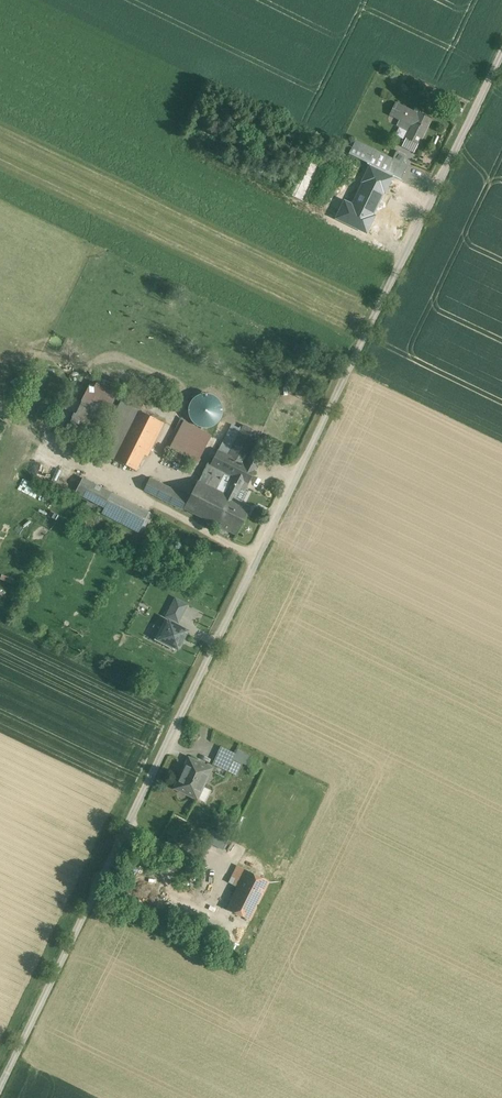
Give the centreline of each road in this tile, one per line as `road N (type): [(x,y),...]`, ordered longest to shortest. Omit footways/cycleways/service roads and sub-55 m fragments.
road 1 (unclassified): [(501,58),(0,1090)]

